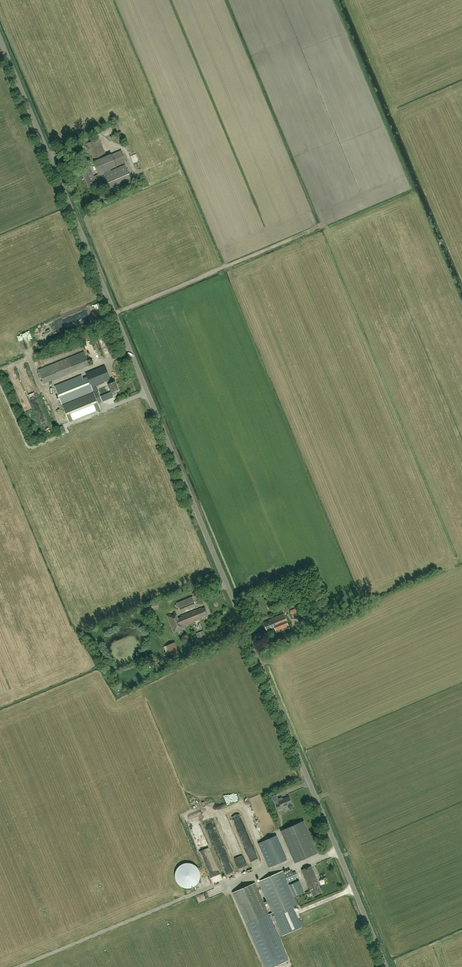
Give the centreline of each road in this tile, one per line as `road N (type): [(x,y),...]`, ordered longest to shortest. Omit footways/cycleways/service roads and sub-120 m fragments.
road 1 (unclassified): [(387,966),(0,37)]

